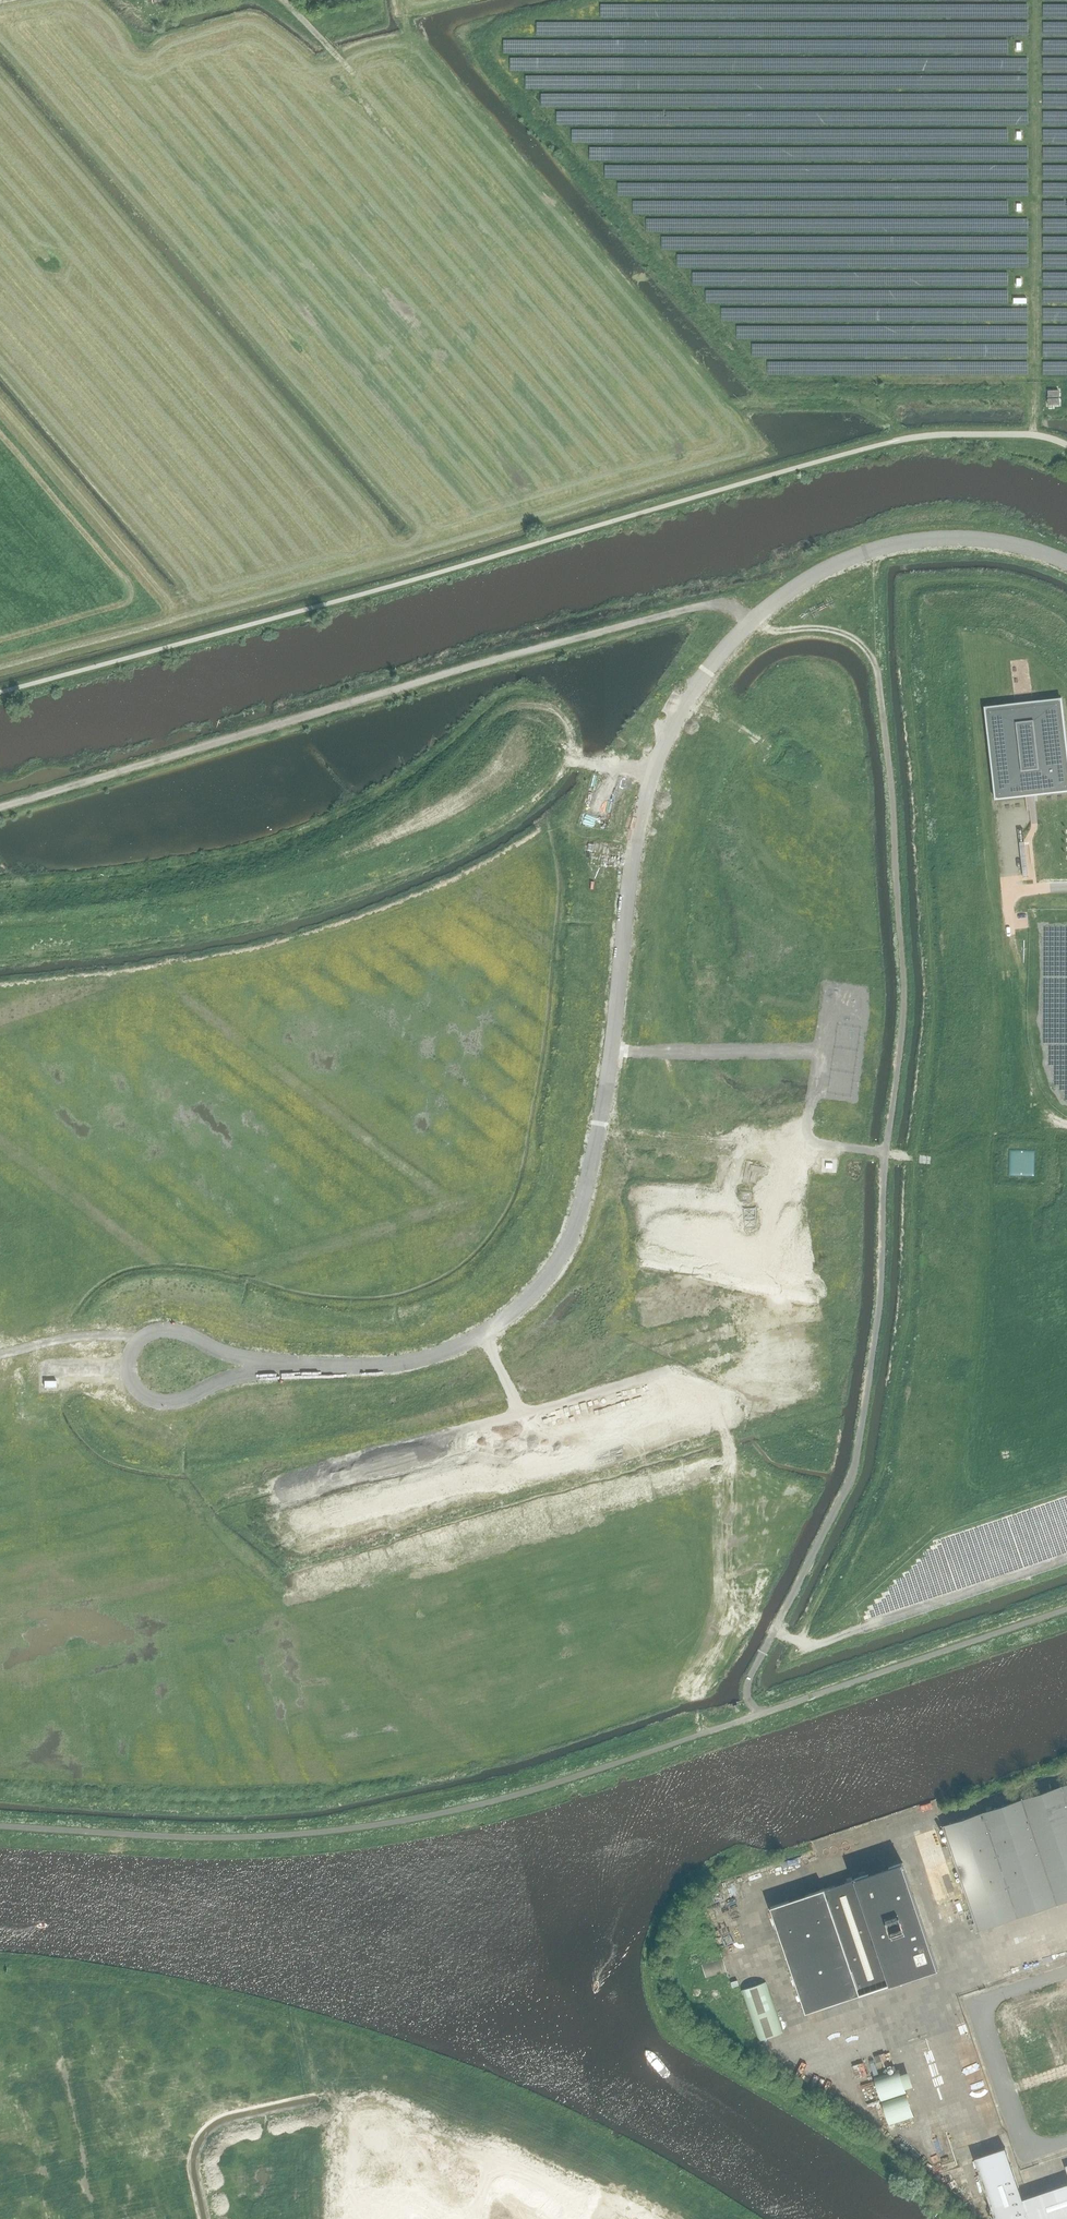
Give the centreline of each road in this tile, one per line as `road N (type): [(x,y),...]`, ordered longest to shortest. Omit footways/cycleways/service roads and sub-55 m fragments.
road 1 (unclassified): [(1066,560),(980,538),(909,541),(827,569),(751,622),(677,715),(655,762),(629,886),(601,1120),(564,1251),(523,1302),(453,1348),(392,1364),(315,1366)]
road 2 (track): [(799,1643),(877,1476),(907,1316),(913,1158),(933,995),(906,593),(927,580),(977,580),(1035,590),(1066,609)]
road 3 (track): [(763,1713),(749,1701),(748,1682),(854,1471),(877,1323),(886,1154),(907,985),(875,669)]
road 4 (track): [(653,769),(567,759),(543,792),(455,852),(263,920),(0,959)]
road 5 (unclassified): [(315,1366),(232,1378),(169,1402),(140,1392),(129,1367),(137,1343),(164,1331),(276,1361)]
road 6 (track): [(458,1430),(639,1378),(661,1388),(655,1412),(575,1430),(532,1423)]
road 7 (track): [(805,1644),(966,1504),(1066,1464)]
road 8 (track): [(775,1630),(821,1644),(1066,1558)]
road 9 (unclassified): [(1066,2141),(1027,2154),(976,2003),(1066,1972)]
road 10 (track): [(1066,1124),(1050,1116),(1025,1073),(1012,934)]
road 11 (track): [(0,1355),(76,1337),(139,1341)]
road 12 (track): [(875,669),(839,632),(751,622)]
road 13 (track): [(639,1378),(688,1385),(710,1404),(731,1455)]

